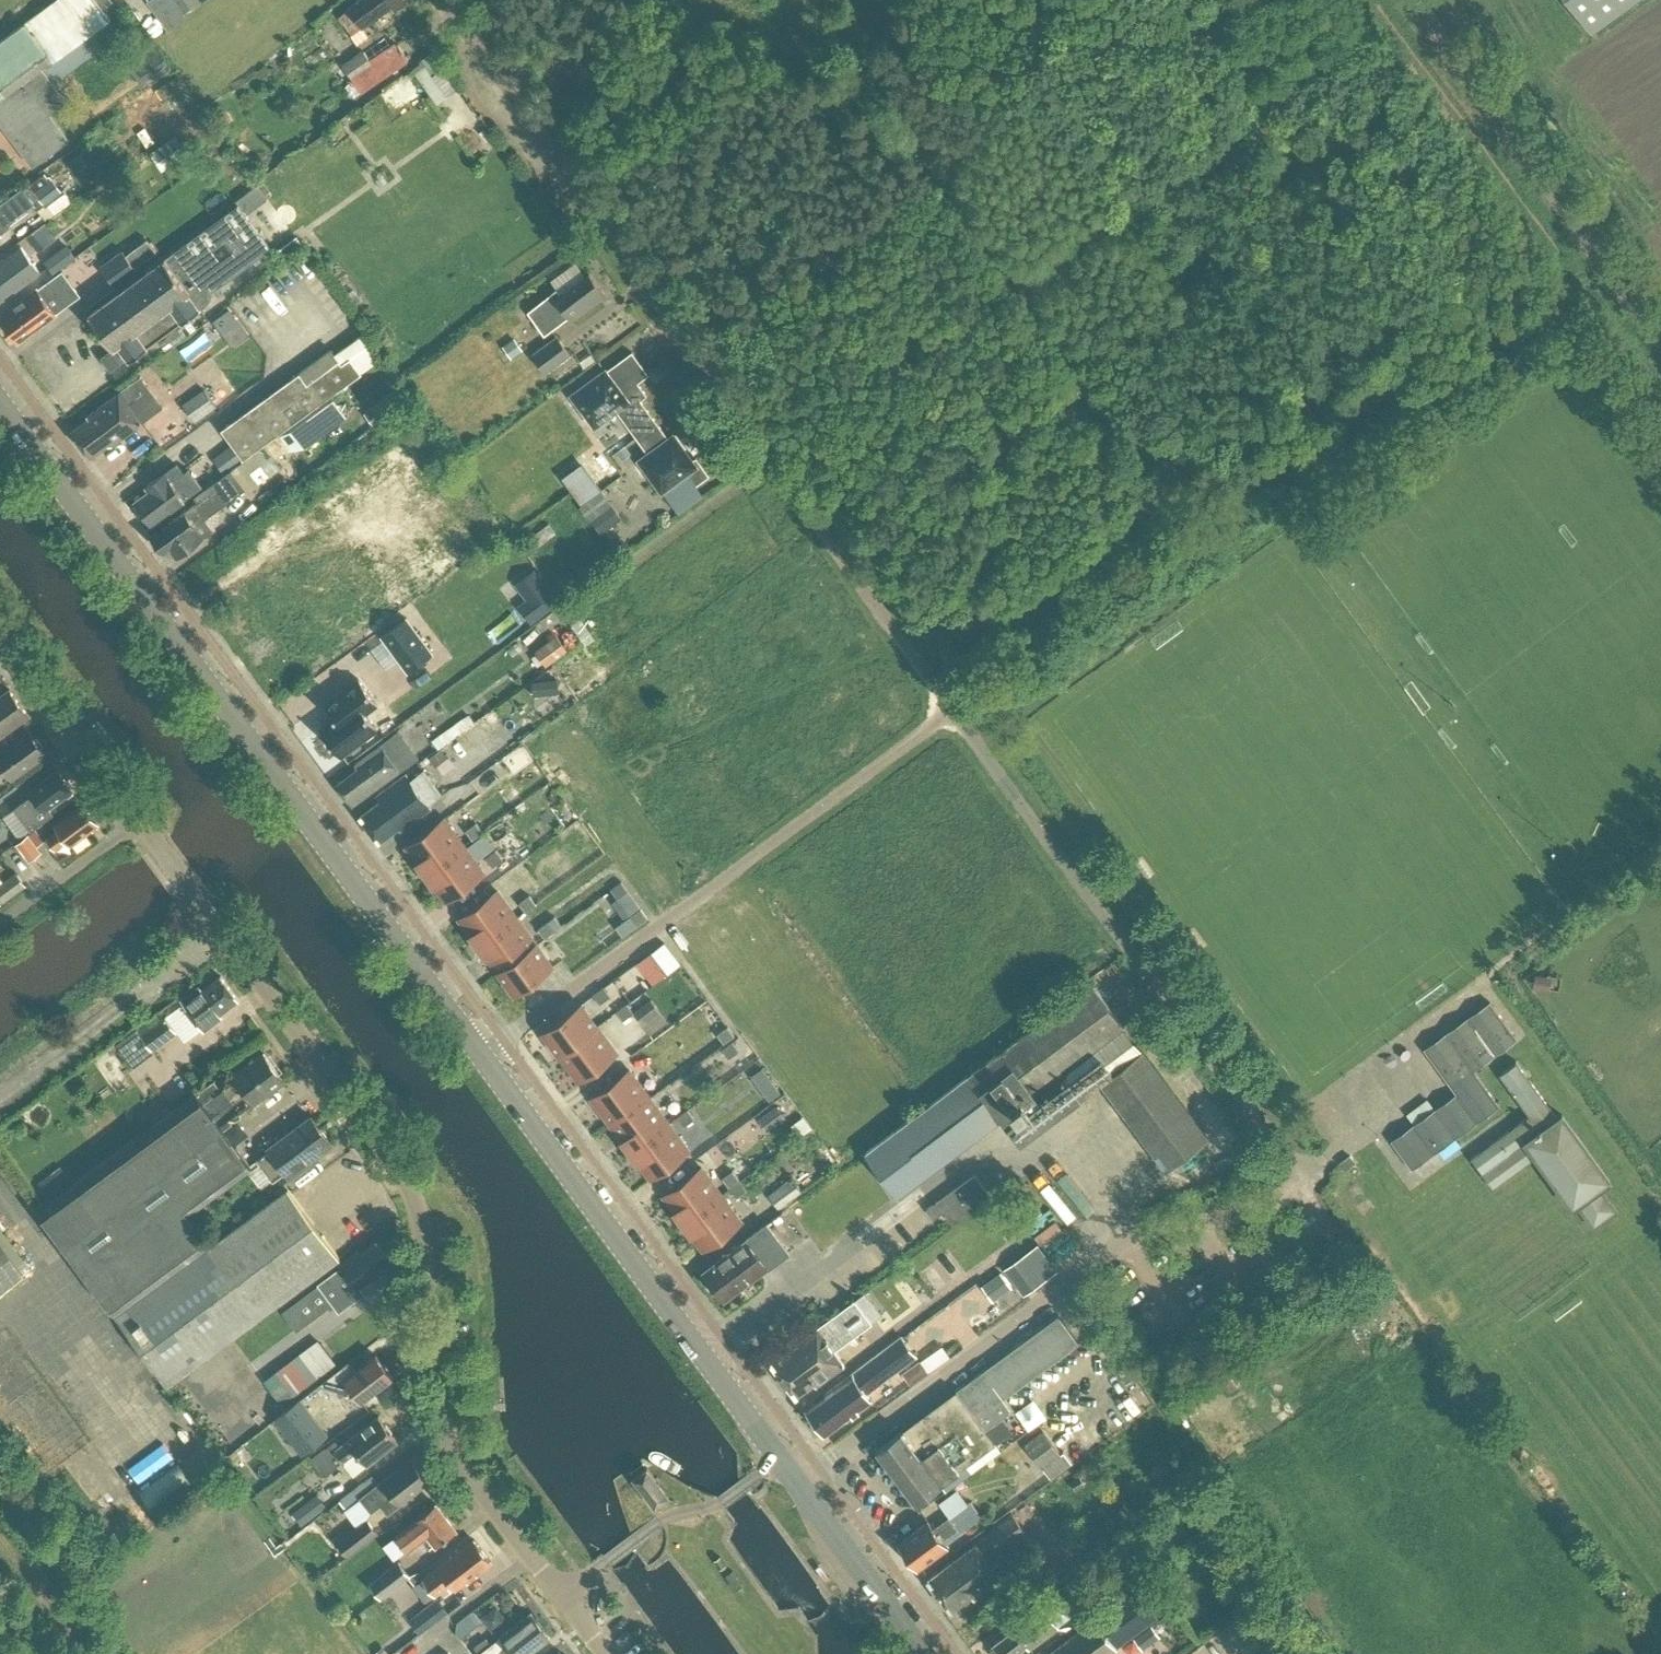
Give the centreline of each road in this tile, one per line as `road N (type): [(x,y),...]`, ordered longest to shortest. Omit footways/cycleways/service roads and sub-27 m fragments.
road 1 (residential): [(800,1485),(1119,1246),(1147,1231),(1224,1220),(1288,1186),(1291,1168),(1276,1144),(952,708)]
road 2 (unclassified): [(563,1595),(467,1473),(446,1429),(411,1197),(0,633)]
road 3 (unclassified): [(952,708),(443,0)]
road 4 (secondary): [(480,1057),(0,400)]
road 5 (unclassified): [(504,1039),(952,708)]
road 6 (secondary): [(781,1460),(480,1057)]
road 7 (residential): [(1660,341),(1409,0)]
road 8 (unclassified): [(781,1460),(701,1513),(662,1519),(563,1595)]
road 9 (secondary): [(923,1653),(800,1485)]

